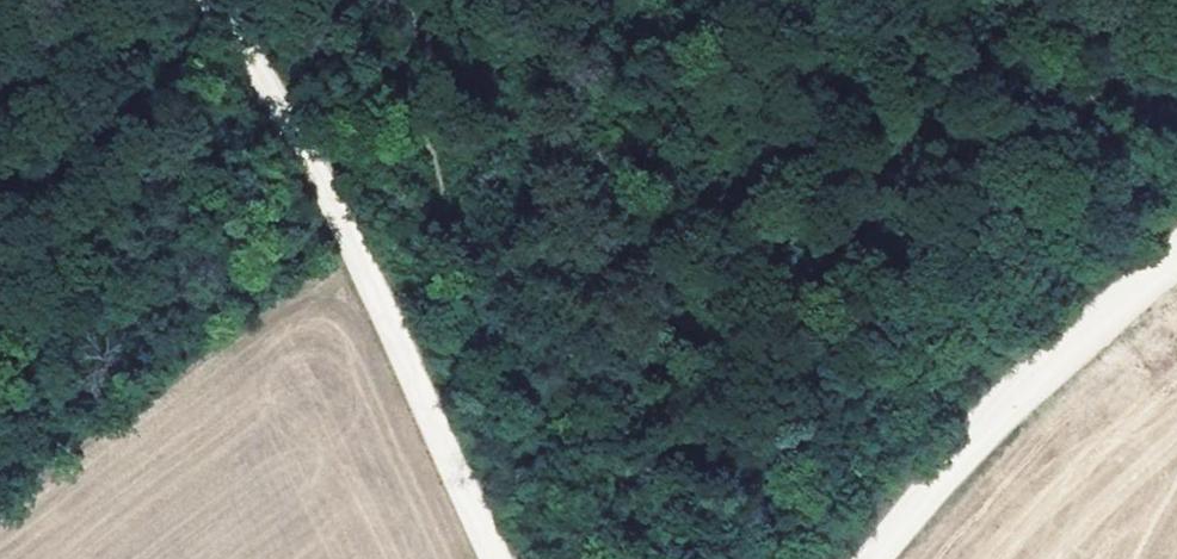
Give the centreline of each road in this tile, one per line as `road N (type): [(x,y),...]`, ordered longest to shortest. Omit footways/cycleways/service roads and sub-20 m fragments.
road 1 (track): [(497,558),(393,319),(236,0)]
road 2 (track): [(875,558),(1039,382),(1176,259)]

